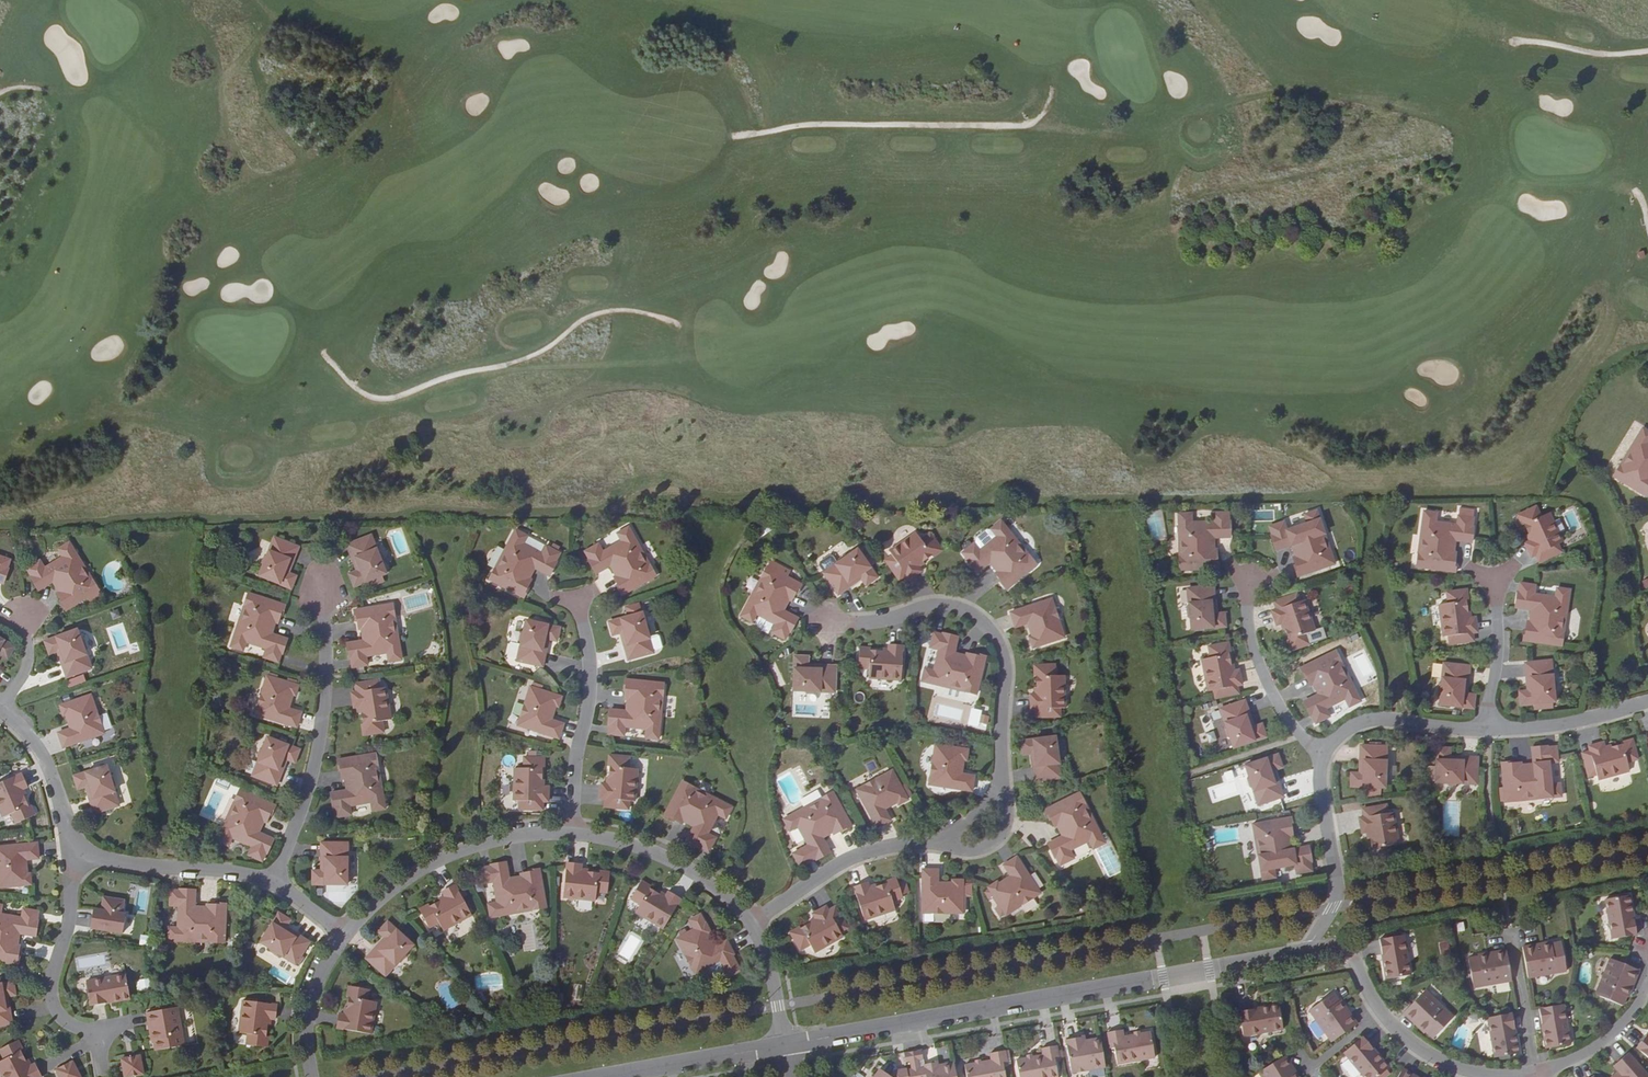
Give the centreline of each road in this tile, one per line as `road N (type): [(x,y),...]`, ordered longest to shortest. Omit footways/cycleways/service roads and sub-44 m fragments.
road 1 (unclassified): [(747,921),(832,865),(876,848),(932,841),(992,788),(1001,661),(985,629),(956,609),(920,606),(832,625)]
road 2 (unclassified): [(1307,952),(782,1046)]
road 3 (residential): [(318,589),(313,762),(269,881)]
road 4 (residential): [(1536,1075),(1461,1067),(1429,1055),(1387,1019),(1352,960),(1307,952)]
road 5 (unclassified): [(343,934),(425,865),(514,835),(573,832)]
road 6 (unclassified): [(573,832),(590,689),(576,600)]
road 7 (residential): [(89,1032),(61,1020),(49,983),(71,910),(75,851)]
road 8 (residential): [(1307,952),(1337,886),(1318,756)]
road 9 (unclassified): [(573,832),(651,852),(699,877),(747,921)]
road 10 (residential): [(1318,756),(1292,733),(1256,675),(1241,615),(1245,581)]
road 11 (residential): [(269,881),(75,851)]
road 12 (residential): [(1318,756),(1339,732),(1374,718),(1489,729)]
road 13 (unclassified): [(782,1046),(611,1076)]
road 14 (residential): [(75,851),(42,756),(0,711)]
road 15 (residential): [(1489,729),(1564,723),(1647,701)]
road 16 (unclassified): [(312,1076),(311,1000),(343,934)]
road 17 (residential): [(1647,982),(1606,1038),(1536,1075)]
road 18 (residential): [(1489,729),(1495,583)]
road 19 (residential): [(1512,939),(1536,1075)]
road 20 (unclassified): [(747,921),(767,957),(782,1046)]

